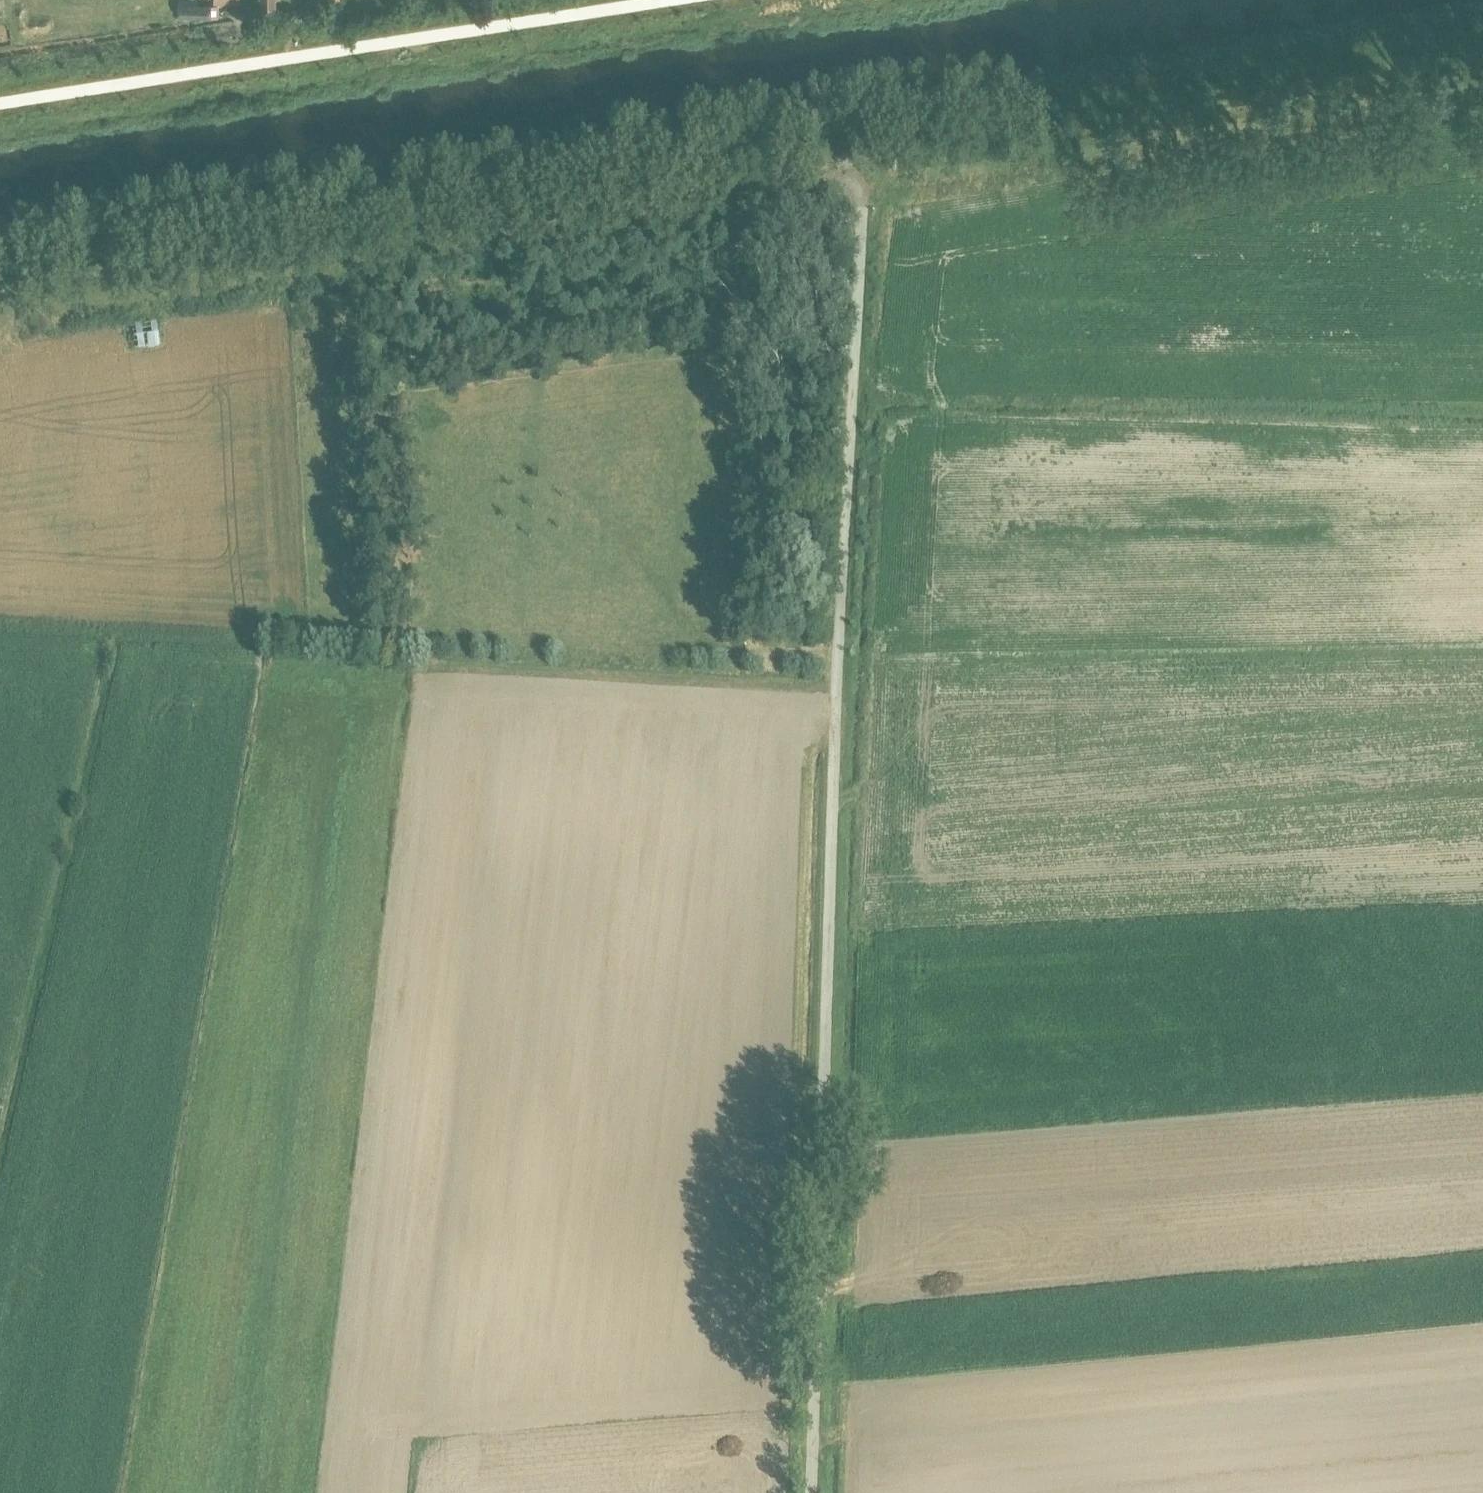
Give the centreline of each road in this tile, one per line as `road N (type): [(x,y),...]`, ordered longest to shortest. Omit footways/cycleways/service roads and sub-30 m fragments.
road 1 (unclassified): [(814,1492),(863,161)]
road 2 (unclassified): [(639,0),(0,97)]

